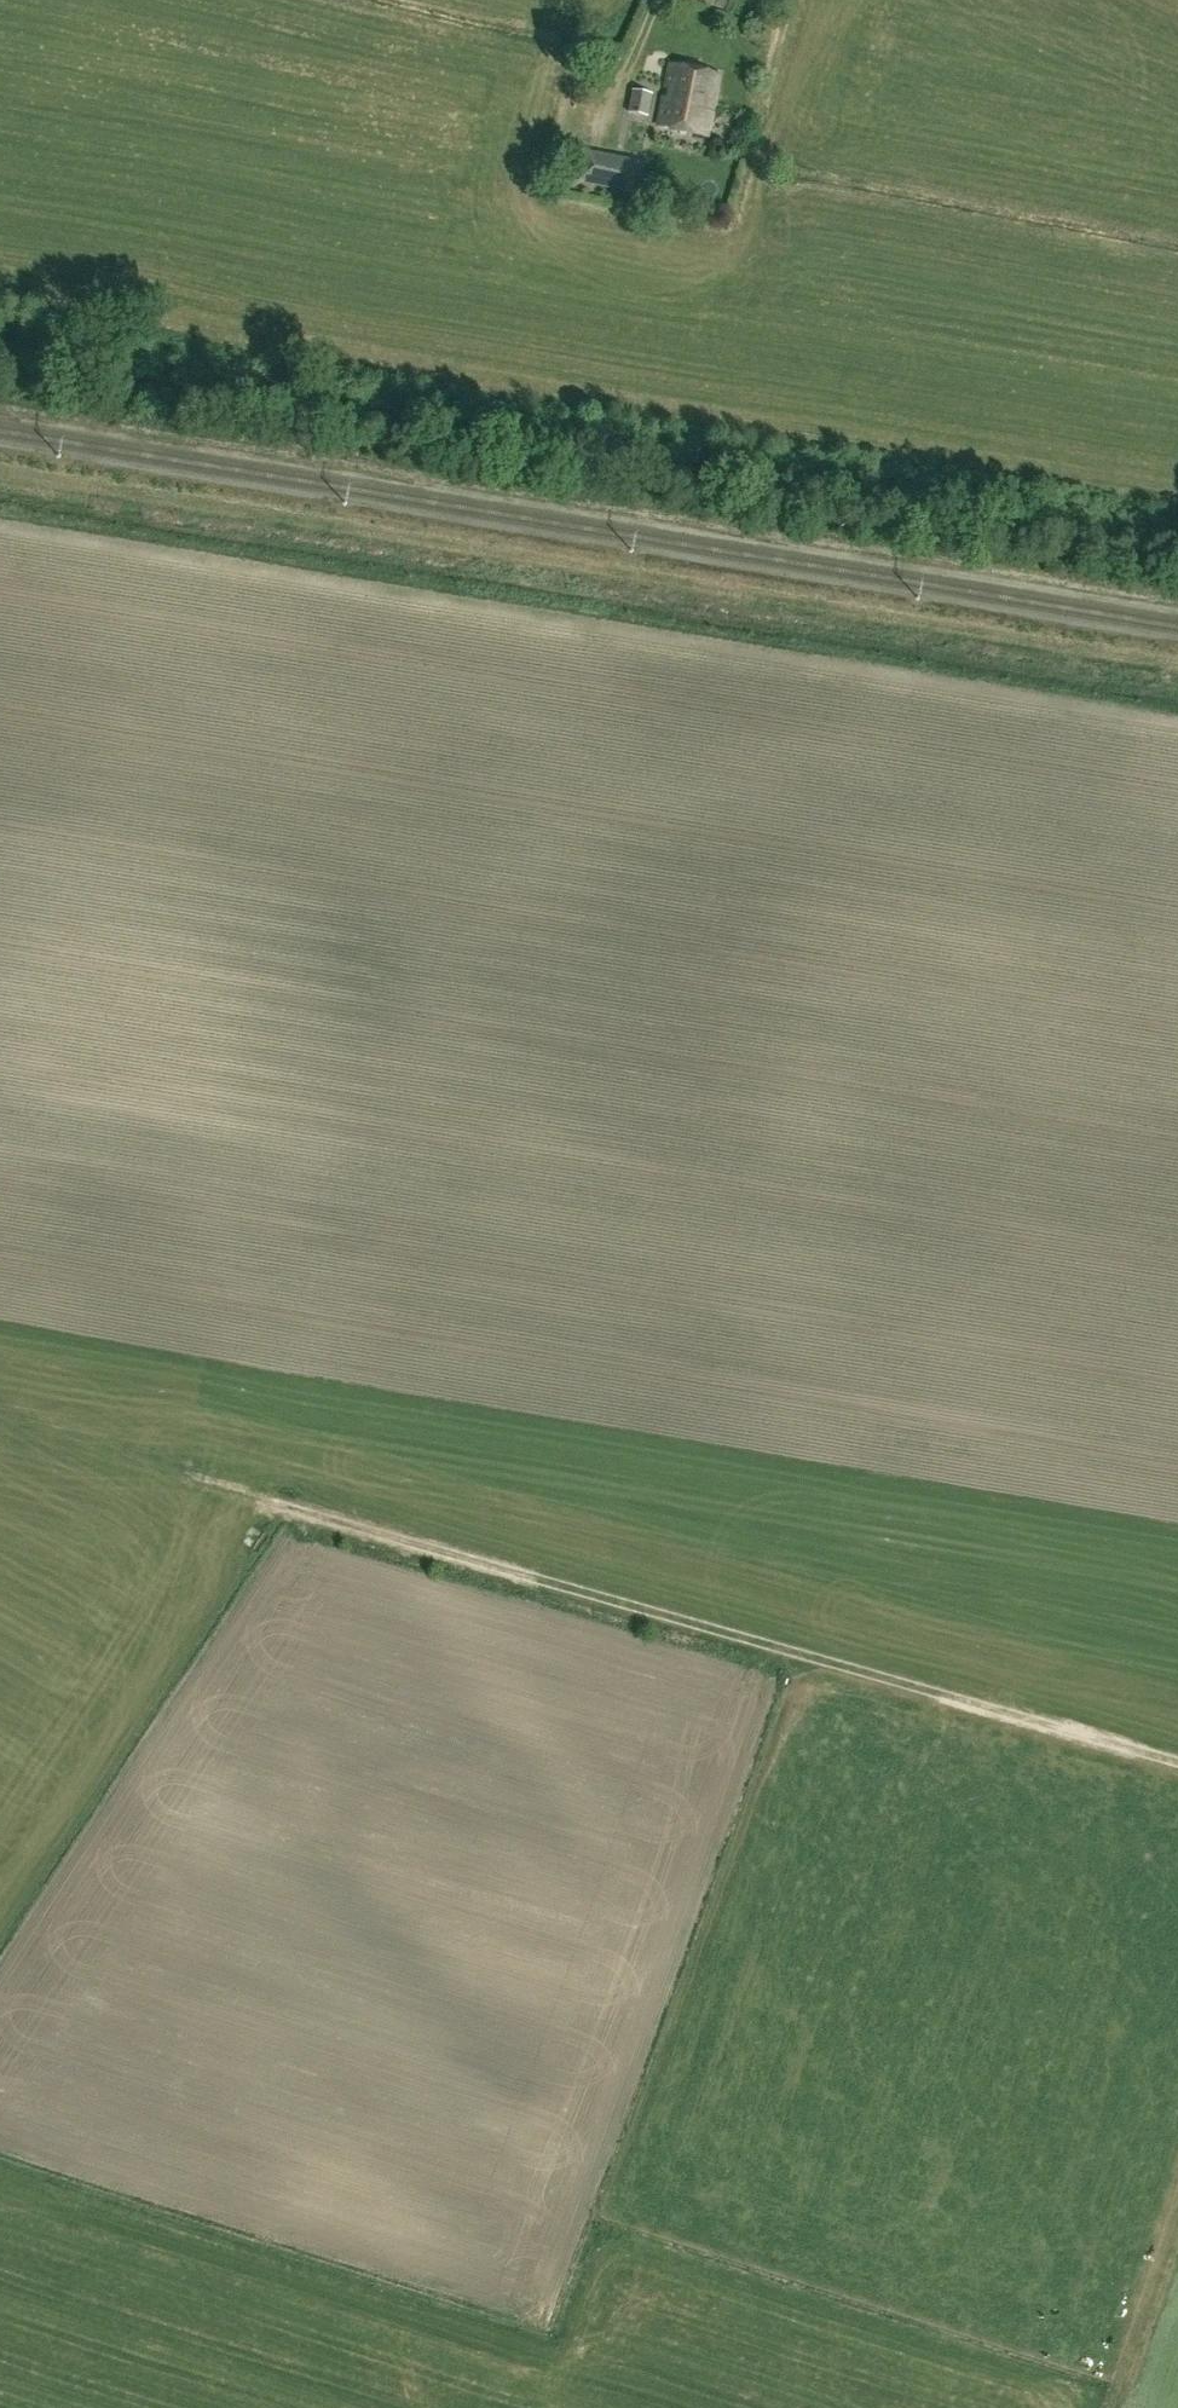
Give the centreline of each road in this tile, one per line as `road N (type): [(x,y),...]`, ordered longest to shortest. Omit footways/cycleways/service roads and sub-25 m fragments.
road 1 (track): [(0,1426),(1177,1762)]
road 2 (track): [(1177,2219),(1112,2407)]

